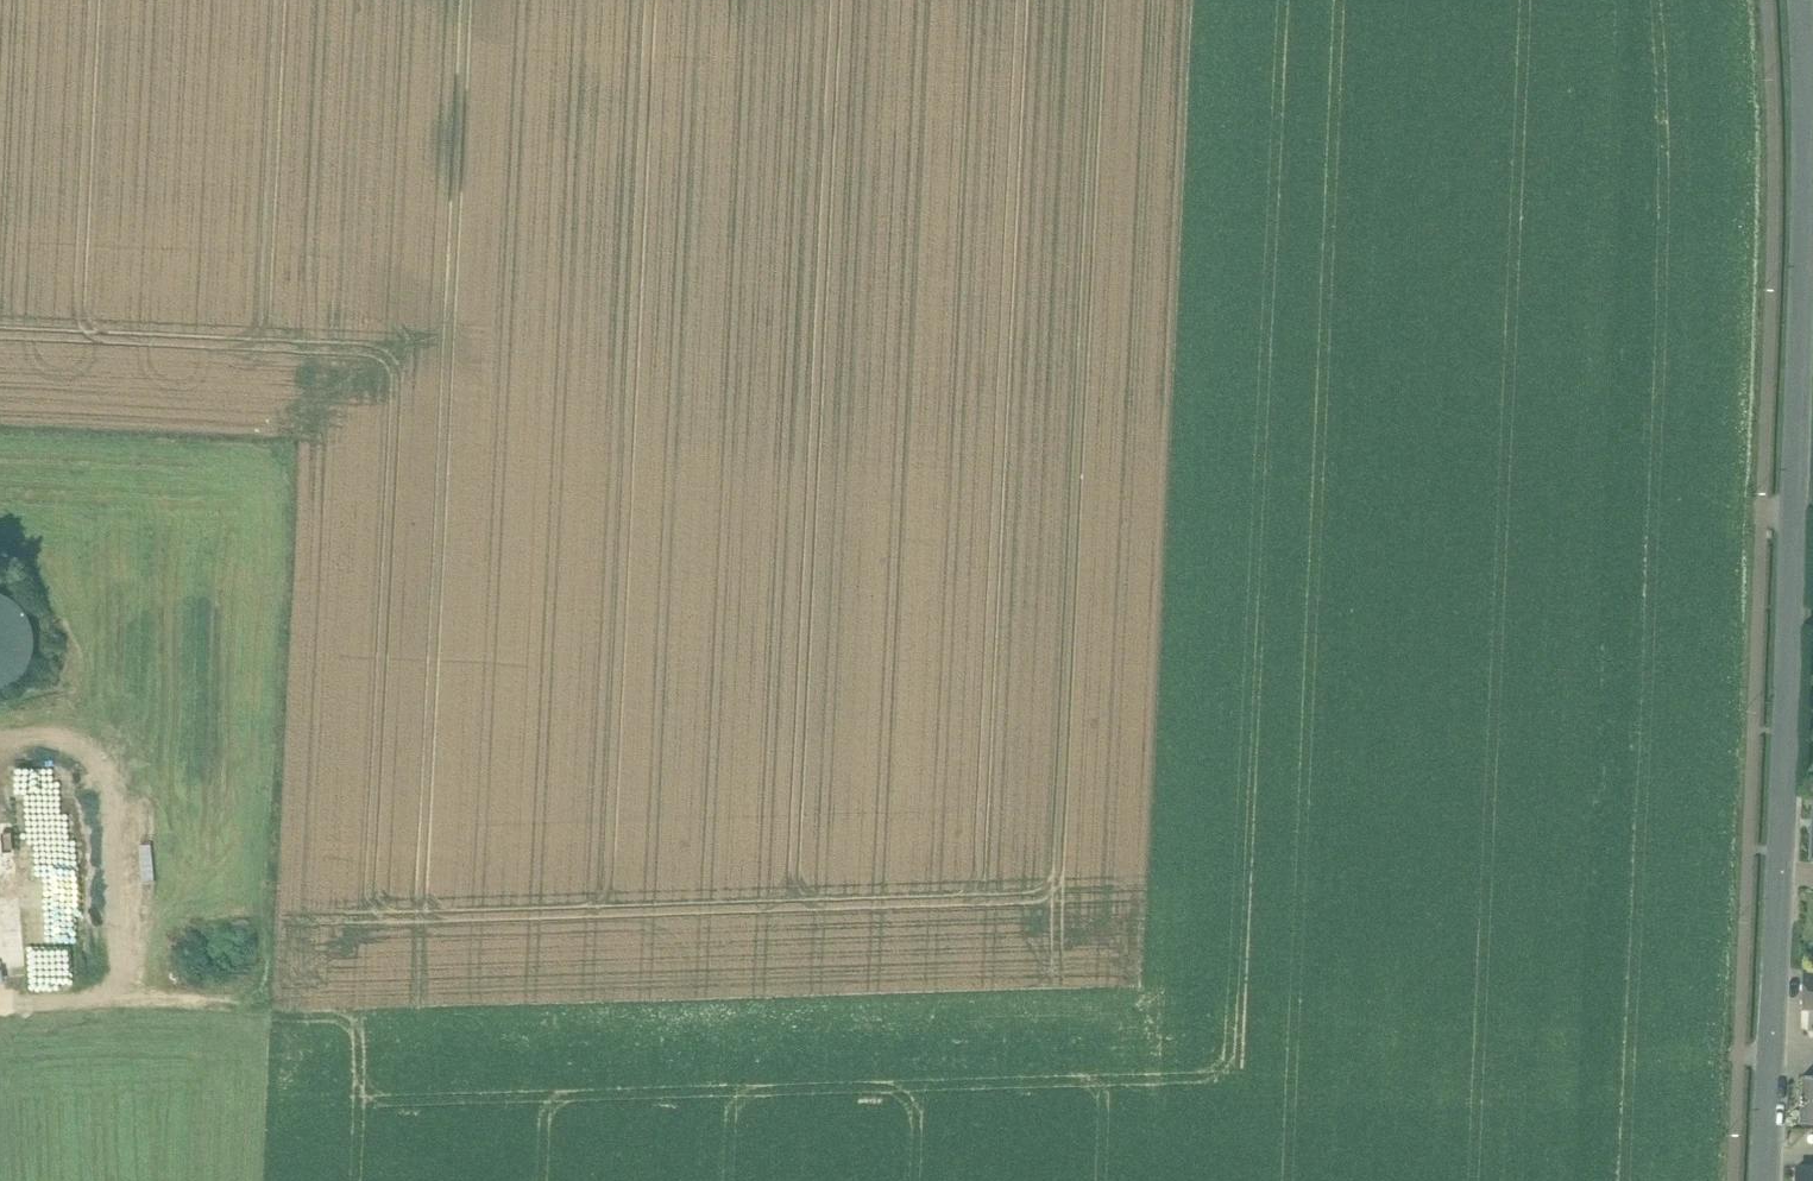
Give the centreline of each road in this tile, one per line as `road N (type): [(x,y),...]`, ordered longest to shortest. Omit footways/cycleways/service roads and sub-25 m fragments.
road 1 (residential): [(1761,1180),(1809,173),(1802,0)]

